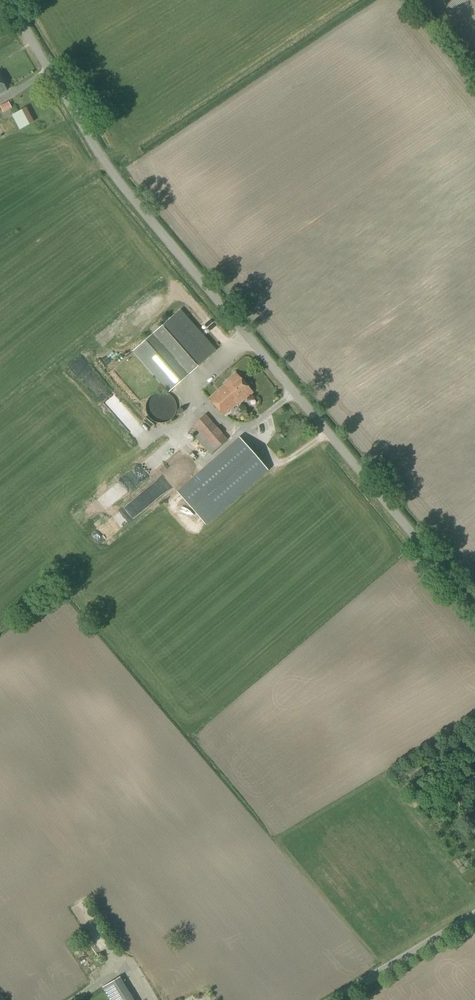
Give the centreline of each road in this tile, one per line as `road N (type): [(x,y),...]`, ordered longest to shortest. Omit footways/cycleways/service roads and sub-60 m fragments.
road 1 (unclassified): [(474,611),(132,200),(7,0)]
road 2 (unclassified): [(333,999),(474,915)]

